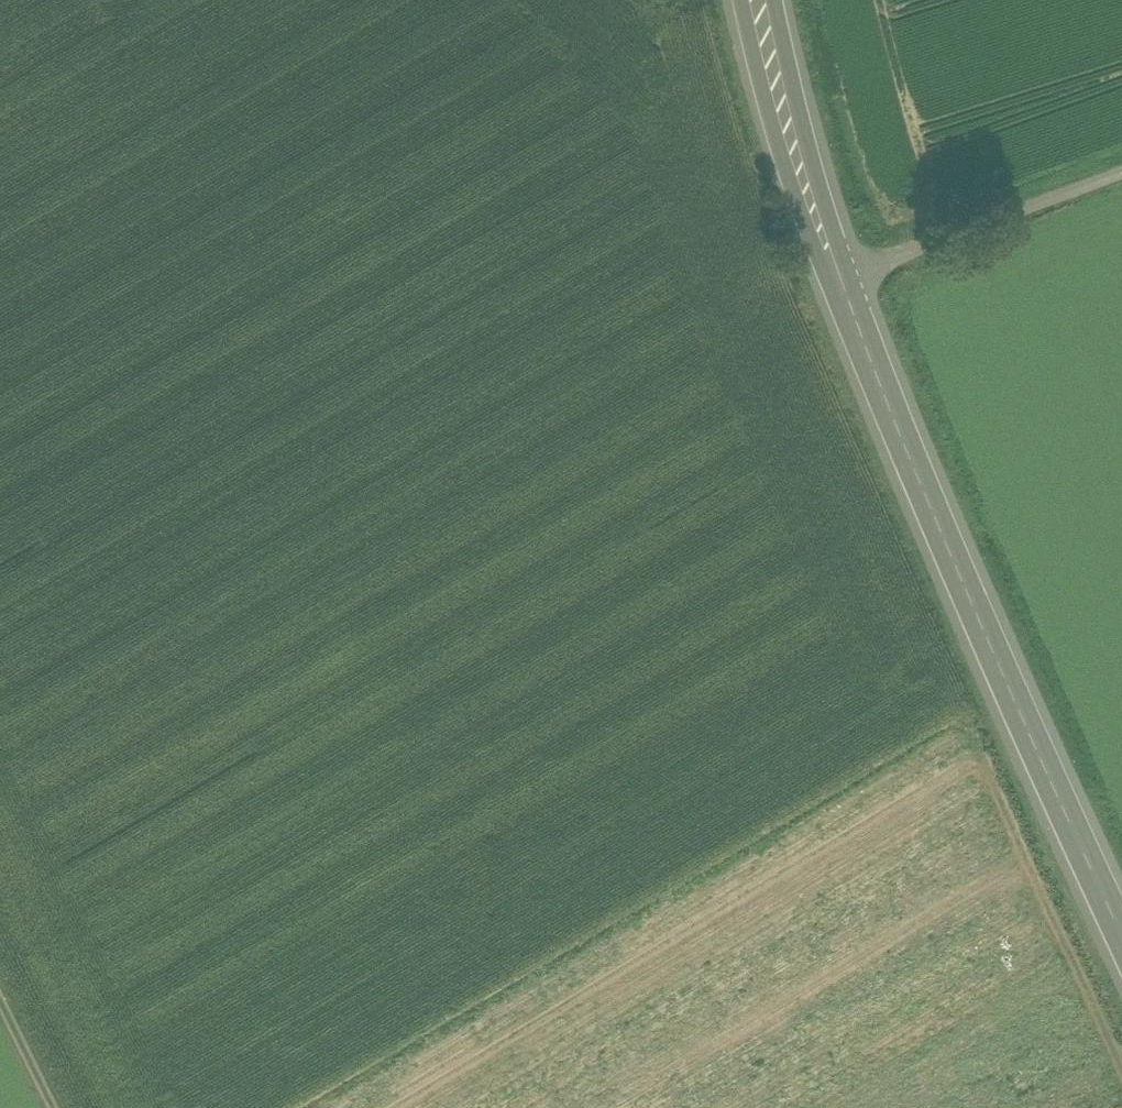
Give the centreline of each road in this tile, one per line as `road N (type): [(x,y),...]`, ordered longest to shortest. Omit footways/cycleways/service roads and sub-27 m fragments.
road 1 (secondary): [(1121,937),(971,604),(838,278)]
road 2 (unclassified): [(838,278),(1121,176)]
road 3 (secondary): [(838,278),(795,154),(758,0)]

